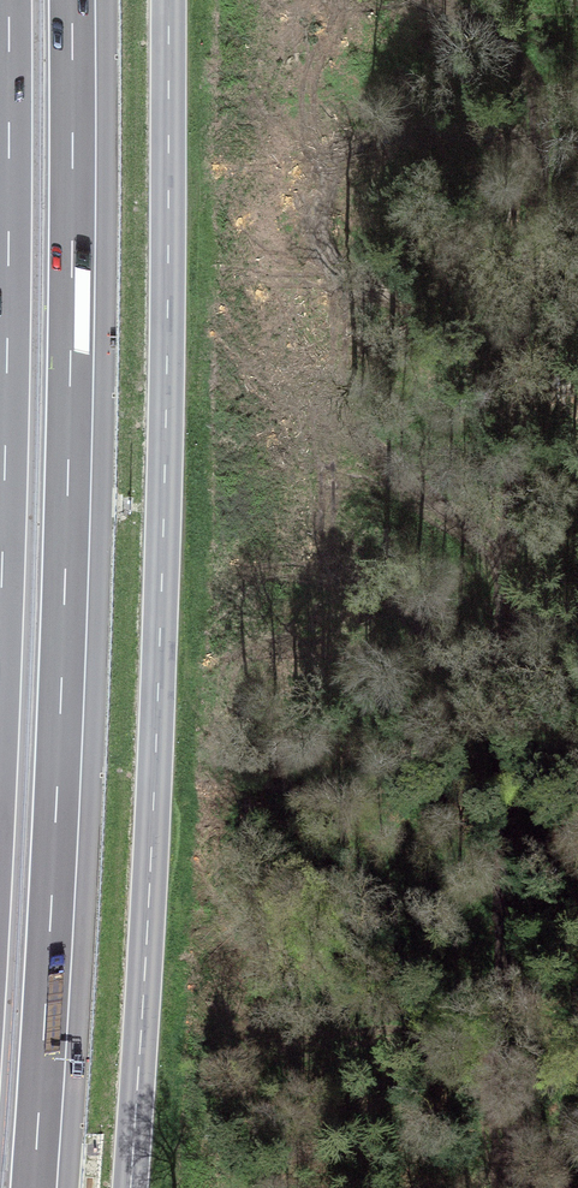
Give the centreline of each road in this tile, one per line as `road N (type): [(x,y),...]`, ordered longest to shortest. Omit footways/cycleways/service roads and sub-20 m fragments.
road 1 (secondary): [(130,1187),(160,637),(169,0)]
road 2 (motorway): [(34,1187),(65,581),(72,0)]
road 3 (motorway): [(9,0),(0,627)]

